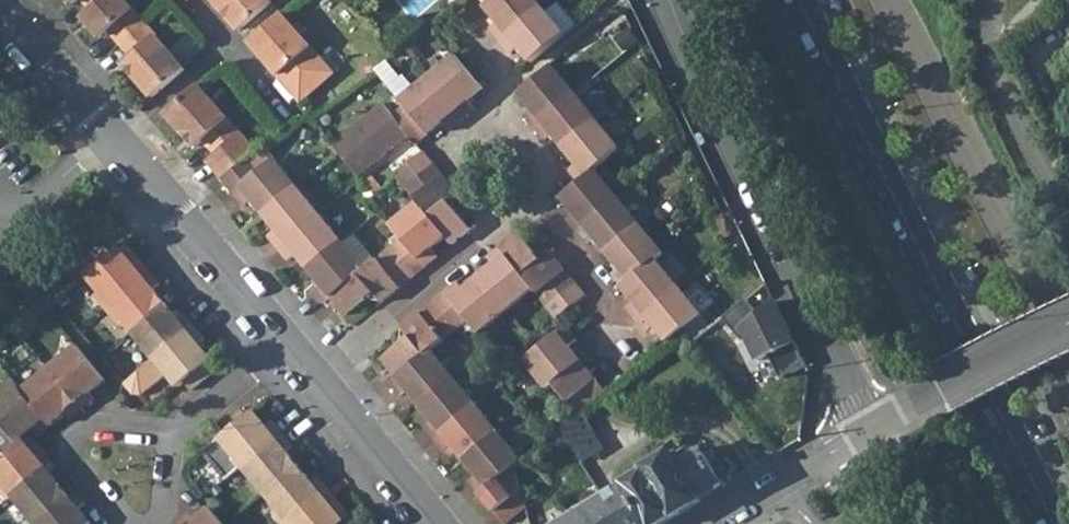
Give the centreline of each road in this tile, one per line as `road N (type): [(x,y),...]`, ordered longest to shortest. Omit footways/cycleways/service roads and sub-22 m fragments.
road 1 (primary): [(801,0),(1056,523)]
road 2 (residential): [(668,0),(727,169),(874,426)]
road 3 (residential): [(317,381),(530,204)]
road 4 (residential): [(284,343),(107,140)]
road 5 (residential): [(1068,326),(874,426)]
road 6 (residential): [(170,435),(140,411),(117,410),(88,429),(80,444),(83,479),(95,495),(142,504)]
road 7 (residential): [(874,426),(711,523)]
road 8 (residential): [(434,523),(317,381)]
road 9 (residential): [(107,140),(0,13)]
road 10 (residential): [(530,204),(620,326)]
road 11 (residential): [(107,140),(222,48)]
road 12 (residential): [(284,343),(170,435)]
road 13 (residential): [(496,122),(507,87),(452,11)]

